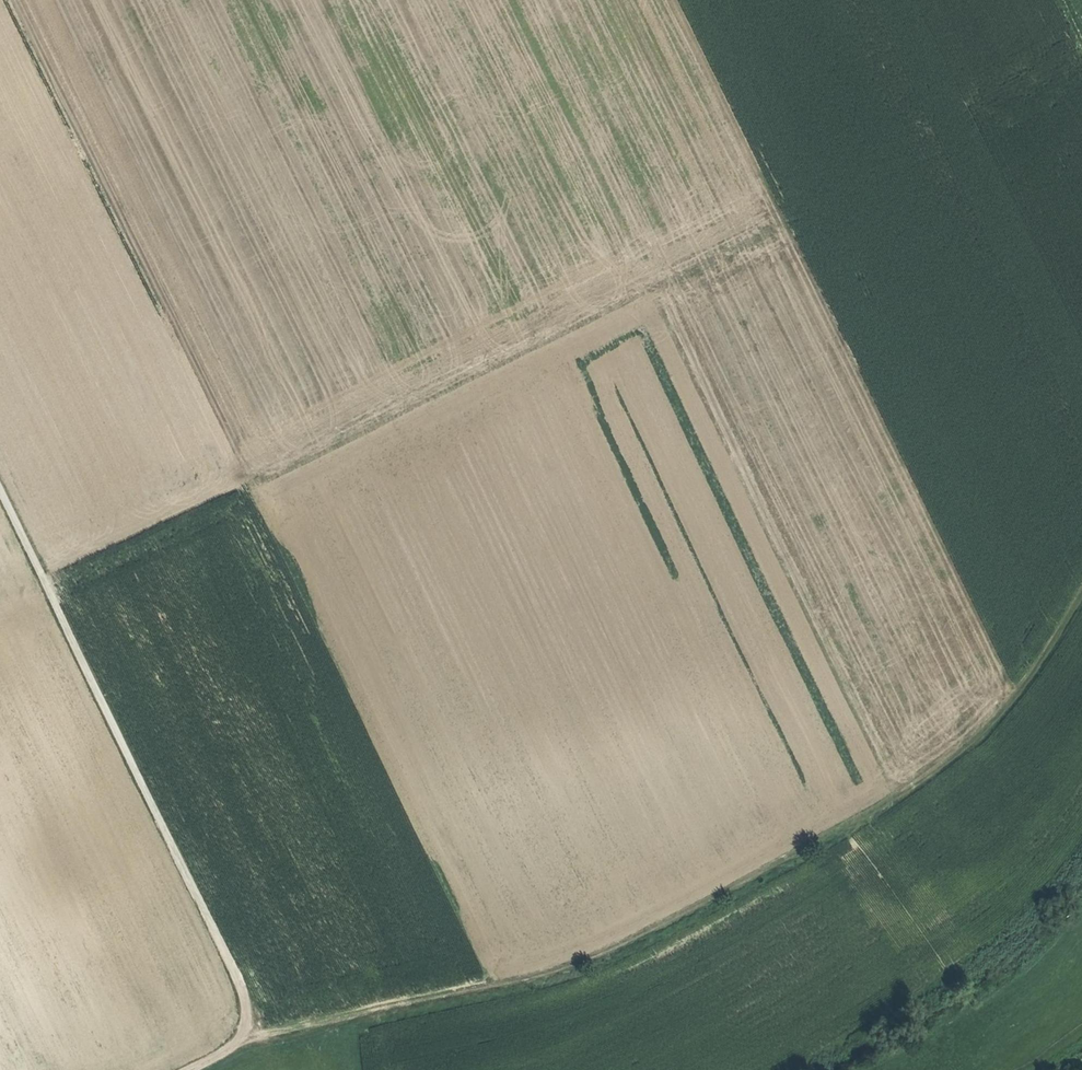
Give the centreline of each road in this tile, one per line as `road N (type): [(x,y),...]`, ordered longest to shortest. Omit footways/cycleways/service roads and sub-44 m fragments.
road 1 (track): [(1081,597),(1020,691),(970,743),(929,776),(737,885),(556,970),(244,1037),(192,1069)]
road 2 (track): [(244,1037),(250,1009),(0,492)]

